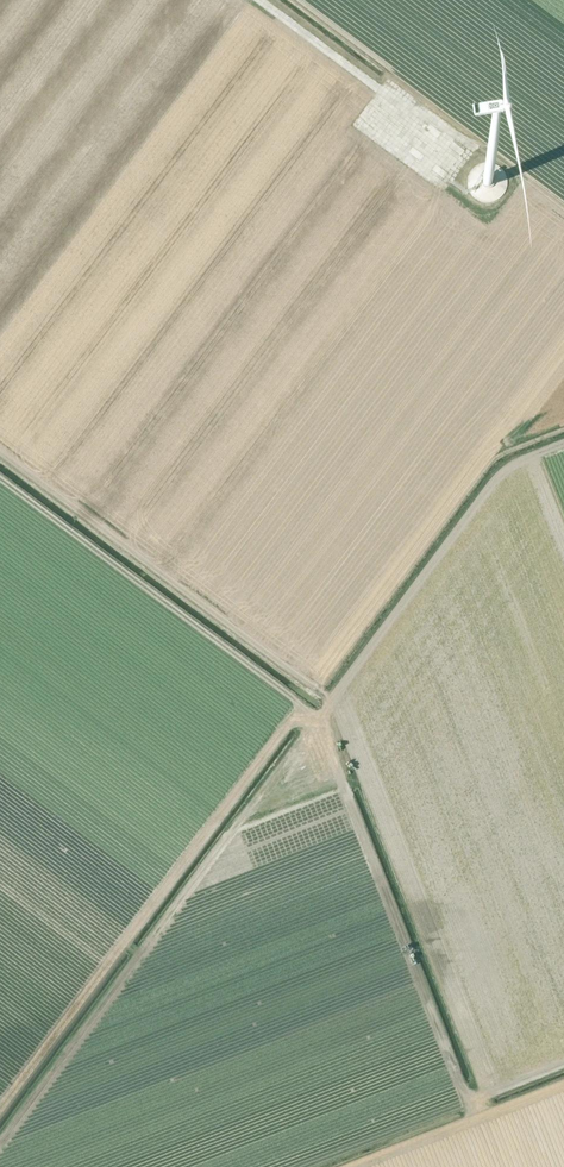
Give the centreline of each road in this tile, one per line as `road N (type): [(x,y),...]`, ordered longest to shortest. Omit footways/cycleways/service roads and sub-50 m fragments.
road 1 (track): [(333,702),(0,453)]
road 2 (track): [(563,446),(506,468),(320,720)]
road 3 (track): [(225,837),(320,720),(357,815)]

